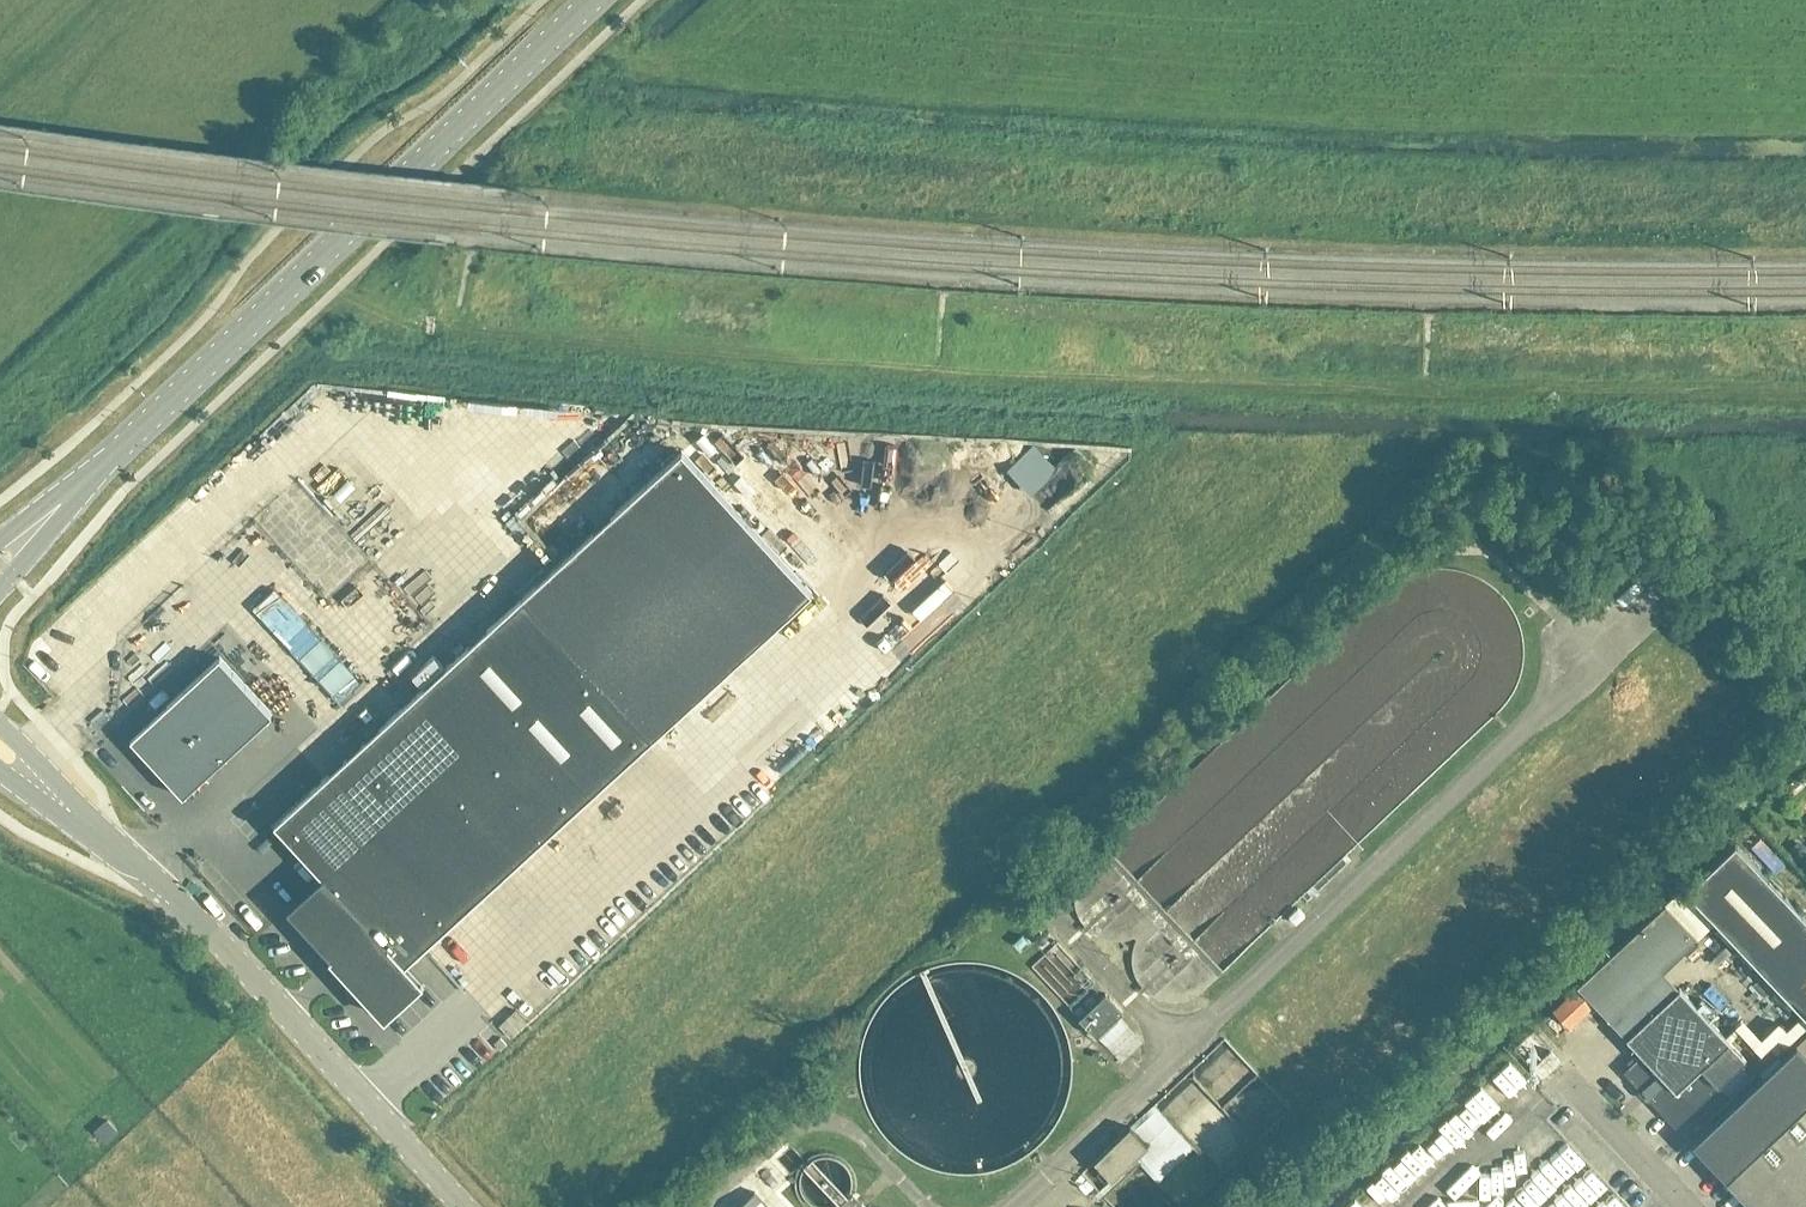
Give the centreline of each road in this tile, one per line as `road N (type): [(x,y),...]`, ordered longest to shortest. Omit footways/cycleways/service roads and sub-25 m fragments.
road 1 (track): [(1805,396),(1634,402),(874,369),(432,324),(362,302),(313,267)]
road 2 (secondary): [(36,526),(596,0)]
road 3 (tertiary): [(463,1206),(221,939),(50,793)]
road 4 (unclassified): [(1681,1206),(1562,1074)]

